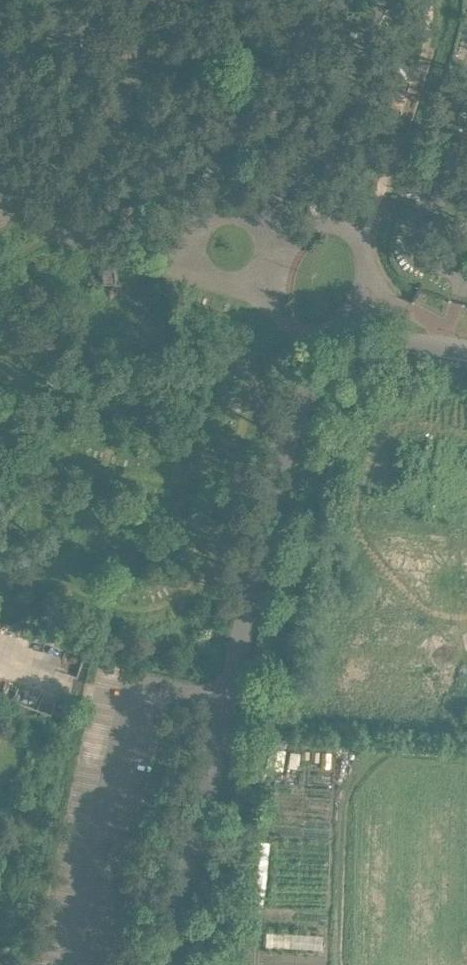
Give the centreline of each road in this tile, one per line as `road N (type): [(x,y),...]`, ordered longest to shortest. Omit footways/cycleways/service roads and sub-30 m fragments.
road 1 (unclassified): [(169,964),(298,401),(315,379),(362,348),(395,340),(466,350)]

